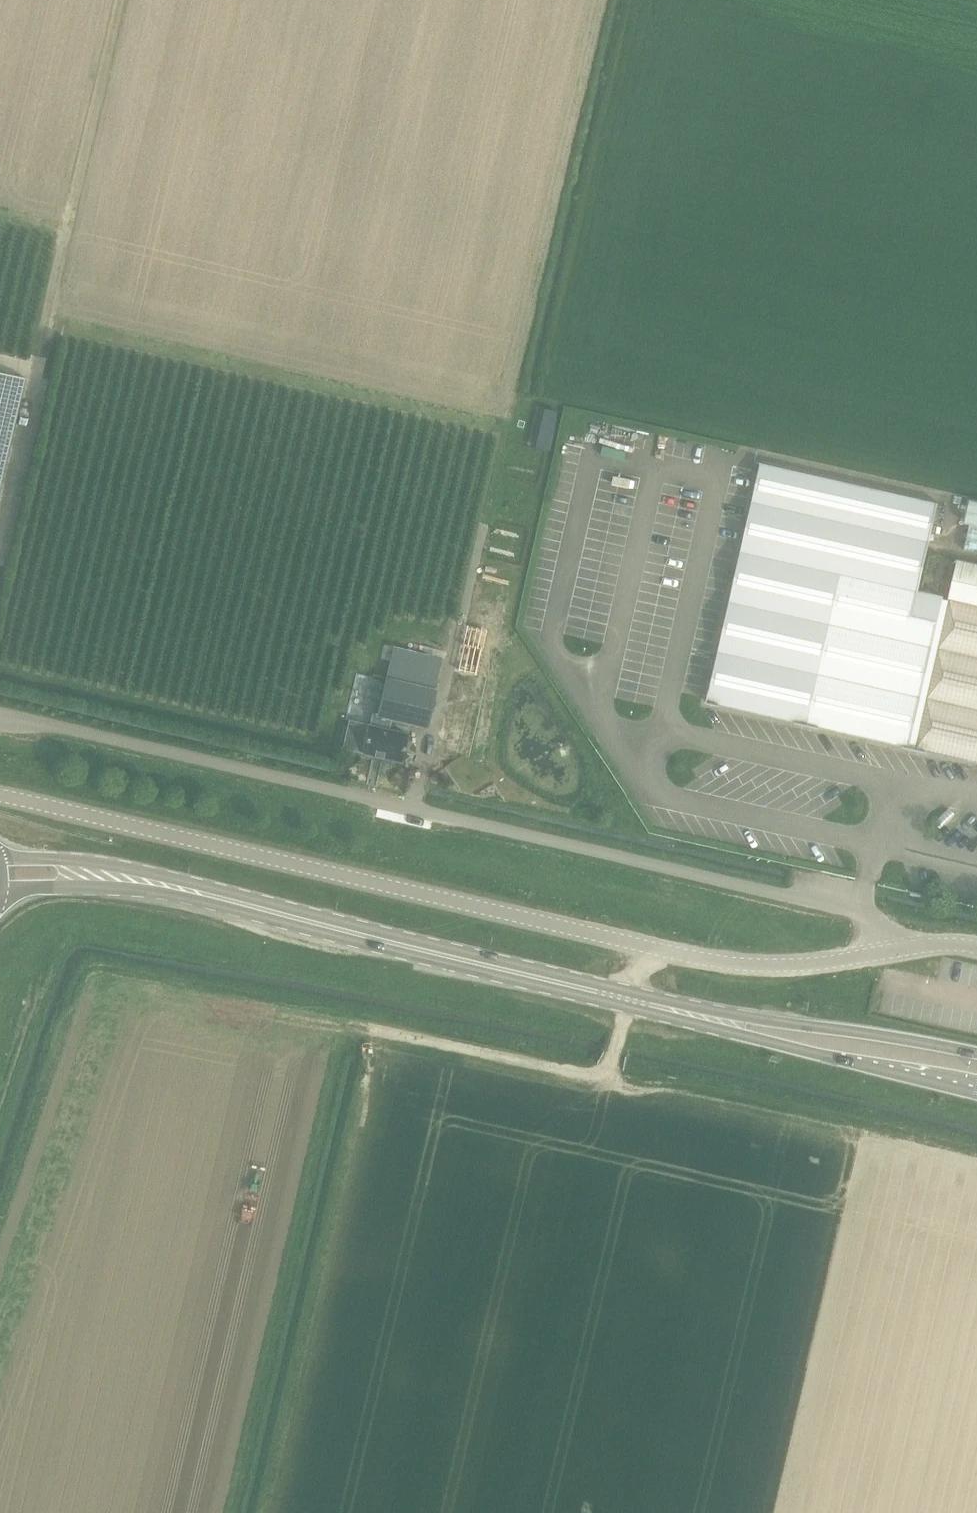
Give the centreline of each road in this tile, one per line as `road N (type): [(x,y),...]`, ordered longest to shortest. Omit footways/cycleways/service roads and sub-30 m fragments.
road 1 (secondary): [(0,900),(79,887),(188,896),(976,1093)]
road 2 (secondary): [(976,1053),(699,1007),(145,871),(0,858)]
road 3 (residential): [(884,953),(876,924),(851,910),(0,713)]
road 4 (unclassified): [(884,953),(790,965),(688,956),(0,795)]
road 5 (track): [(0,1219),(83,967),(334,1013),(375,1028)]
road 6 (track): [(375,1028),(263,1512)]
road 7 (track): [(608,1080),(976,1152)]
road 8 (track): [(121,0),(39,357)]
road 9 (track): [(375,1028),(608,1080),(625,1006)]

